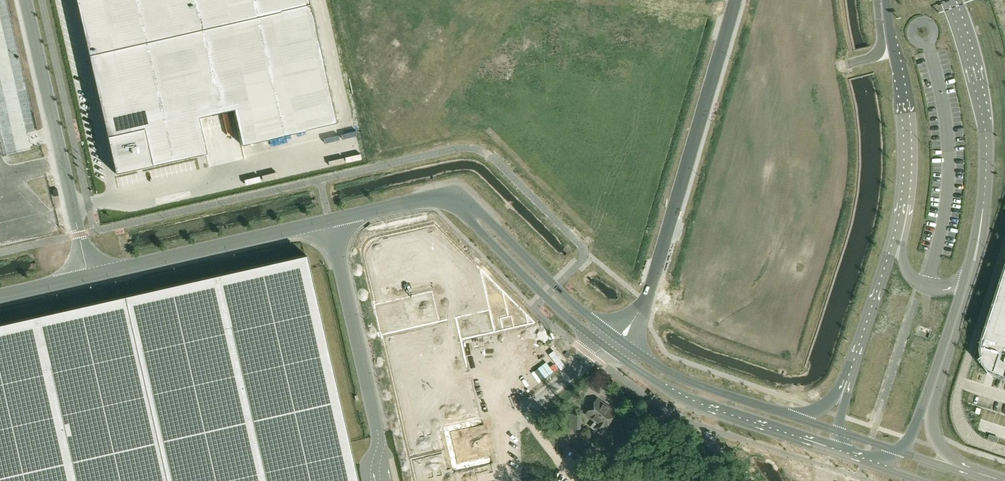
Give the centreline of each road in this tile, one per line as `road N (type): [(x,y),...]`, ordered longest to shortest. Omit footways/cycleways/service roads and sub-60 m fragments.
road 1 (unclassified): [(734,0),(645,301),(621,339)]
road 2 (unclassified): [(87,274),(25,0)]
road 3 (unclassified): [(329,221),(389,480)]
road 4 (unclassified): [(956,470),(933,411),(979,262),(981,226)]
road 5 (unclassified): [(329,221),(87,274)]
road 6 (unclassified): [(886,0),(908,135),(898,235)]
road 7 (unclassified): [(621,339),(555,287),(460,190),(445,194)]
road 8 (unclassified): [(981,226),(986,140),(947,0)]
road 9 (unclassified): [(445,194),(545,296),(611,350)]
road 10 (unclassified): [(899,450),(962,283)]
road 11 (unclassified): [(898,235),(851,383)]
road 12 (unclassified): [(711,408),(845,455)]

